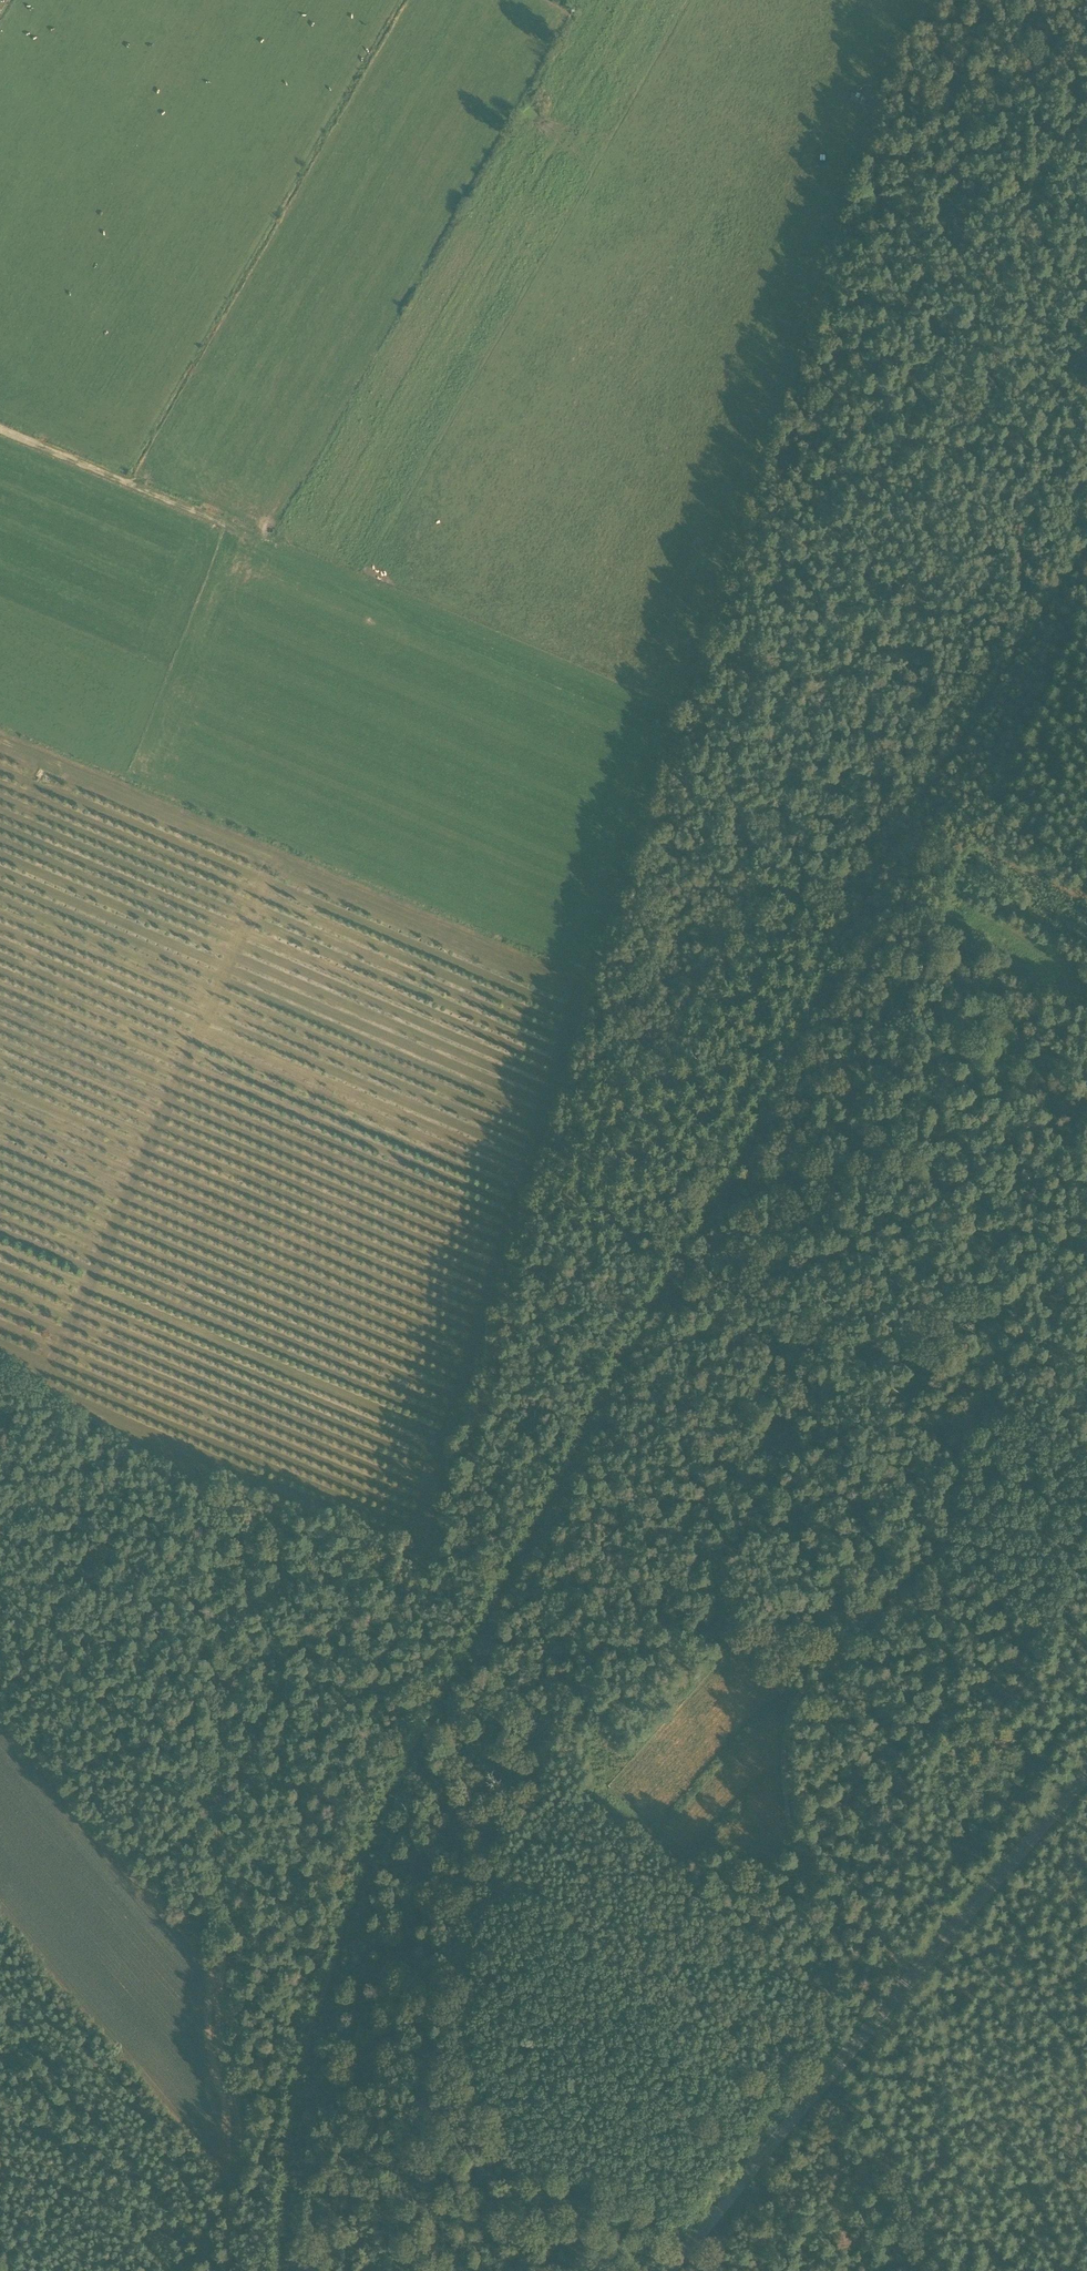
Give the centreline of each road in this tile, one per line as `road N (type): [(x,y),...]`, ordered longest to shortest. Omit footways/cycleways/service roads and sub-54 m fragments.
road 1 (track): [(1086,466),(356,1797),(265,2086)]
road 2 (track): [(922,1977),(844,1920),(791,1855),(785,1722),(809,1681),(929,1557),(966,1435)]
road 3 (unclassified): [(674,2270),(1086,1777)]
road 4 (track): [(197,1481),(215,1502),(226,1543),(225,1977),(236,2079)]
road 5 (track): [(232,2270),(0,2011)]
road 6 (track): [(260,539),(0,429)]
road 7 (track): [(966,1435),(993,1350),(1086,1191)]
road 8 (track): [(0,1356),(197,1481)]
road 9 (track): [(236,2079),(248,2135),(232,2270)]
road 10 (track): [(197,1481),(379,1530)]
road 11 (track): [(265,2086),(258,2270)]
road 12 (track): [(966,1435),(1086,1463)]

